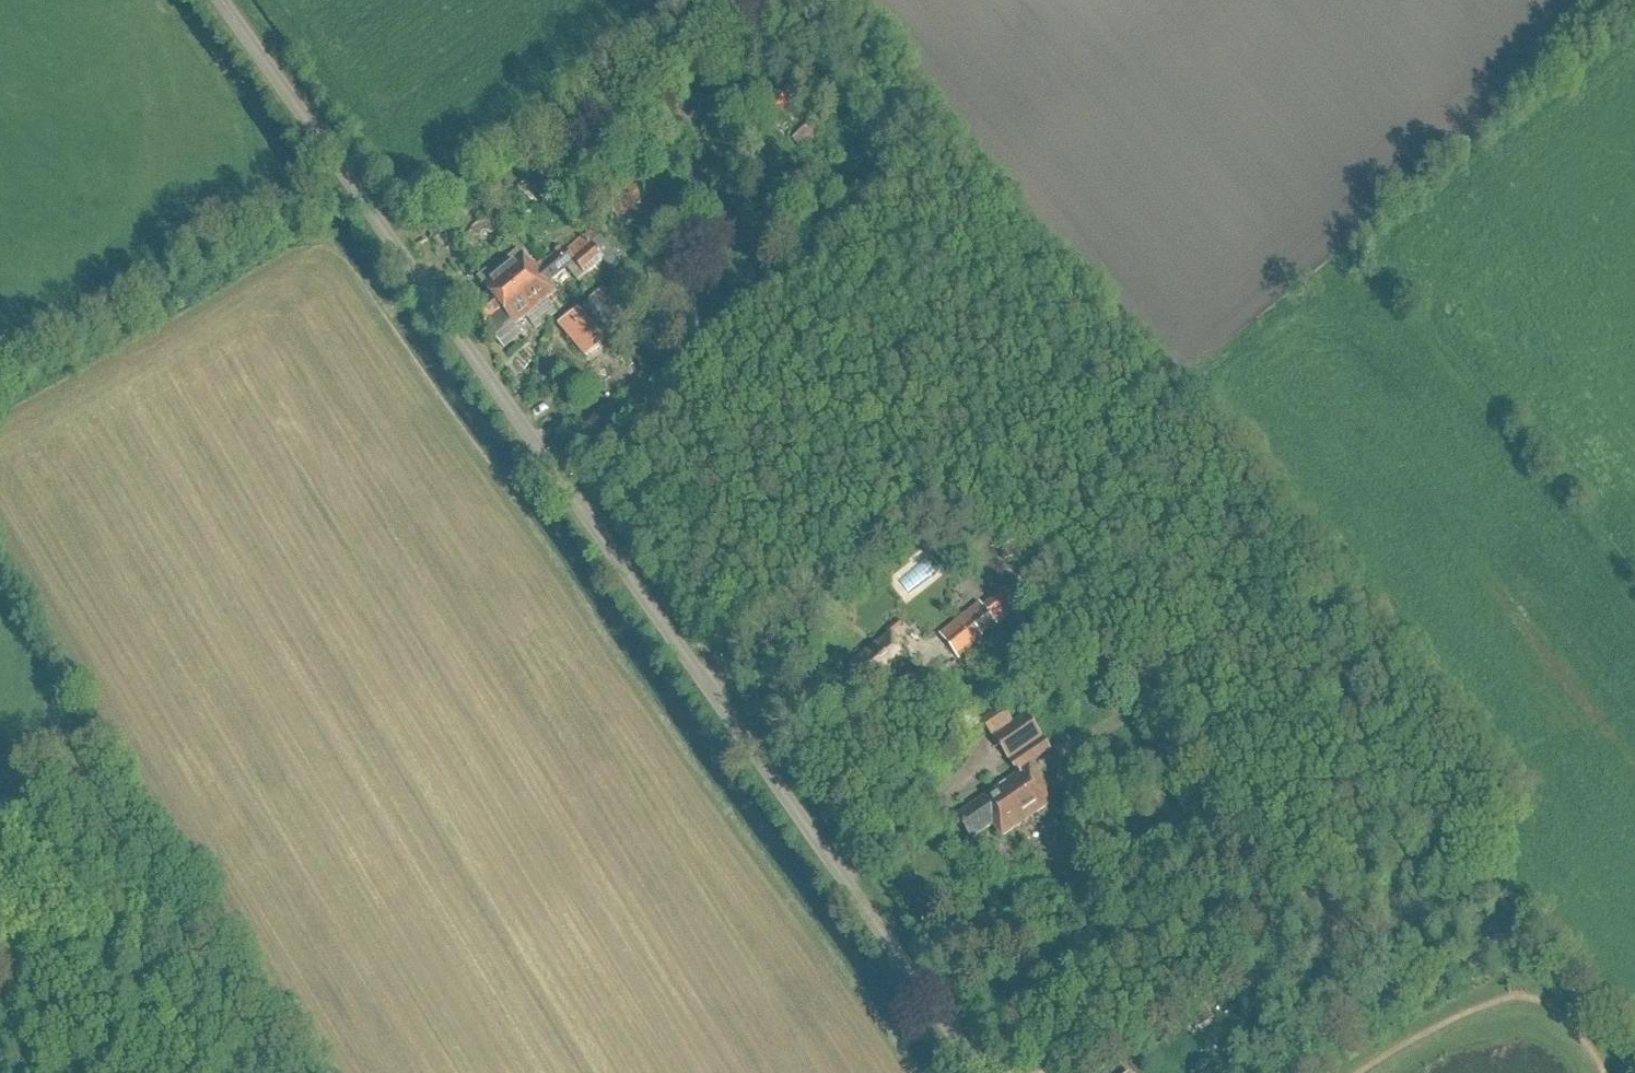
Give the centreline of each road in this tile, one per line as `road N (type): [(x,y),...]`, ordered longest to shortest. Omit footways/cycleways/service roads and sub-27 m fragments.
road 1 (unclassified): [(974,1072),(217,0)]

